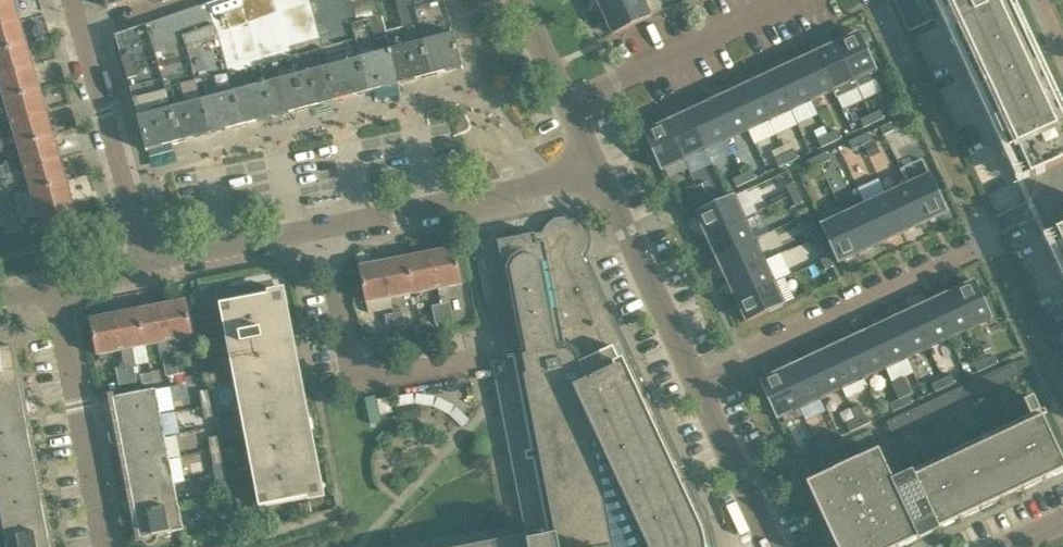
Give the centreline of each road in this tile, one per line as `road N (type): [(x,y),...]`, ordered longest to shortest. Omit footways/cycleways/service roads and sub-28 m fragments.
road 1 (residential): [(973,246),(694,382)]
road 2 (residential): [(491,353),(358,381),(325,227)]
road 3 (residential): [(325,227),(599,174)]
road 4 (residential): [(104,546),(56,287)]
road 5 (residential): [(794,0),(567,106)]
road 6 (residential): [(84,39),(147,263)]
road 7 (residential): [(694,382),(599,174)]
road 8 (residential): [(775,546),(694,382)]
road 9 (residential): [(147,263),(325,227)]

